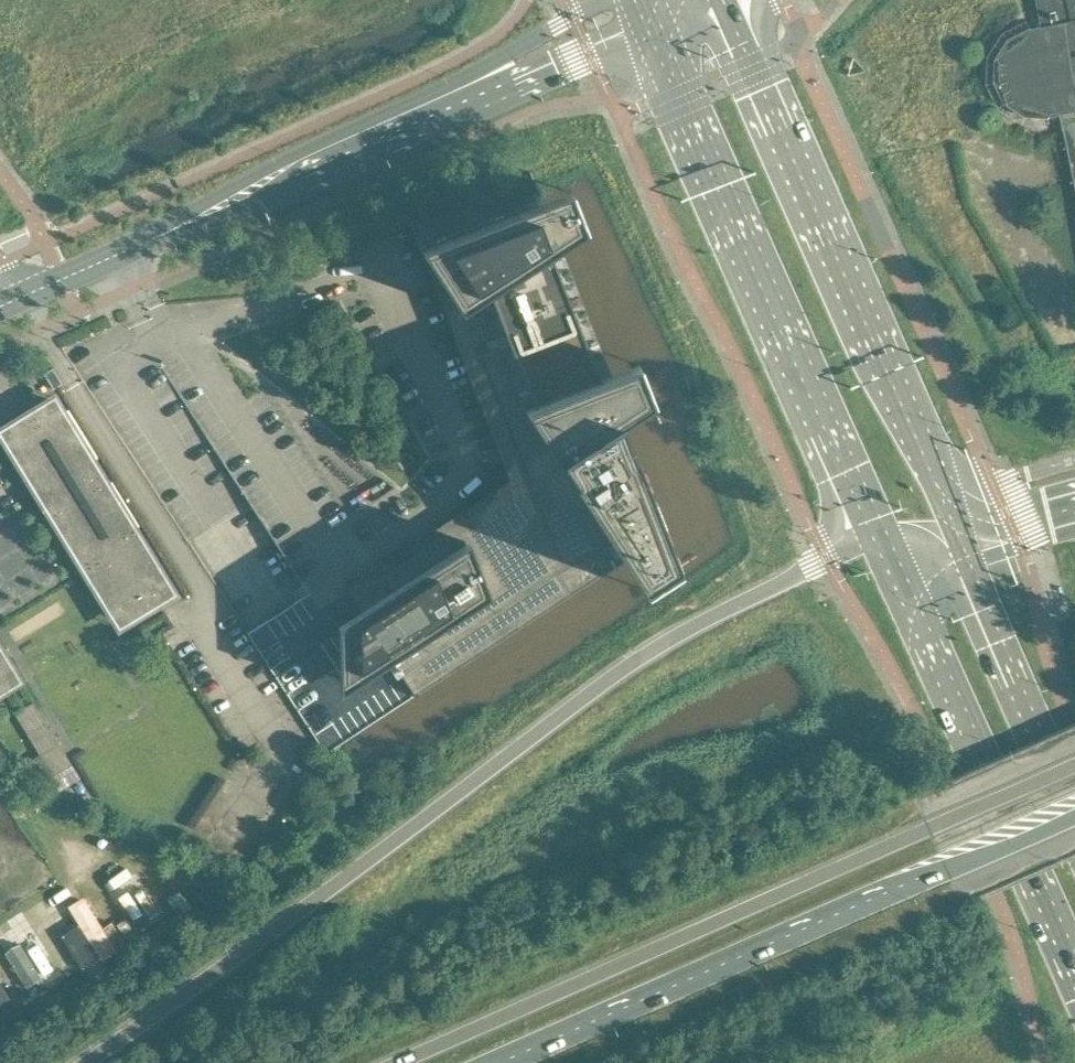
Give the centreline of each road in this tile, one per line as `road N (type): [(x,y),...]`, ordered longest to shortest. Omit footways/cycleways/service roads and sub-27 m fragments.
road 1 (primary): [(877,540),(825,556),(617,668),(76,1062)]
road 2 (primary): [(1074,764),(399,1062)]
road 3 (unclassified): [(2,305),(641,14)]
road 4 (primary): [(500,1062),(1074,815)]
road 5 (secondary): [(951,528),(717,0)]
road 6 (secondary): [(641,14),(877,540)]
road 7 (secondary): [(877,540),(1074,980)]
road 8 (secondary): [(1074,820),(951,528)]
road 9 (primary): [(1074,505),(951,528)]

